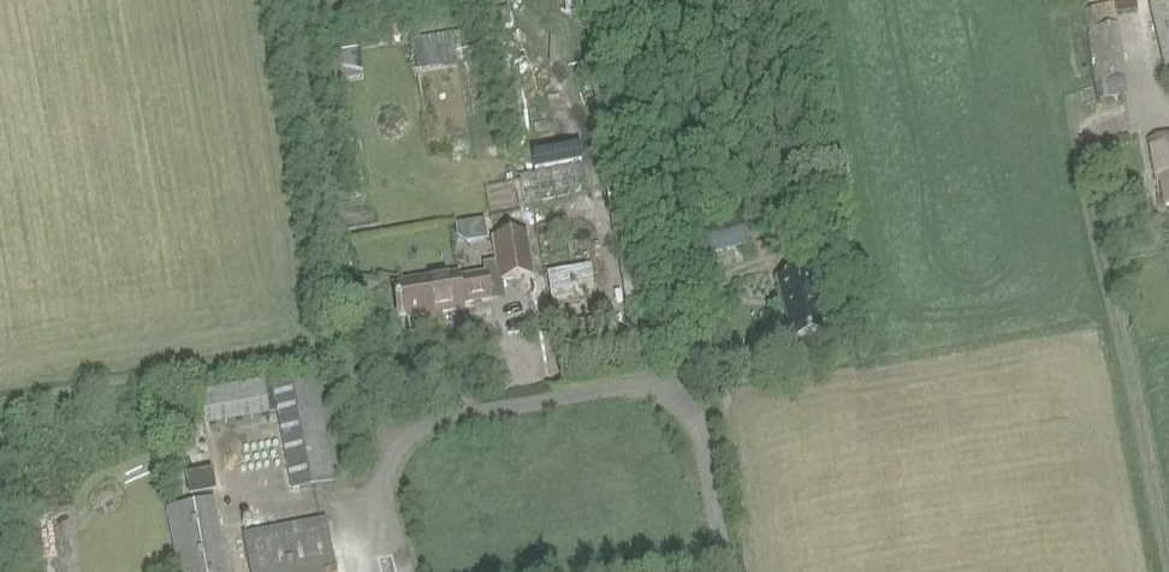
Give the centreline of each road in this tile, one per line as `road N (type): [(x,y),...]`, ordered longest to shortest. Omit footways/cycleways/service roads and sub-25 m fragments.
road 1 (unclassified): [(393,571),(376,466),(395,434),(632,388),(654,390),(688,412),(707,462),(728,571)]

